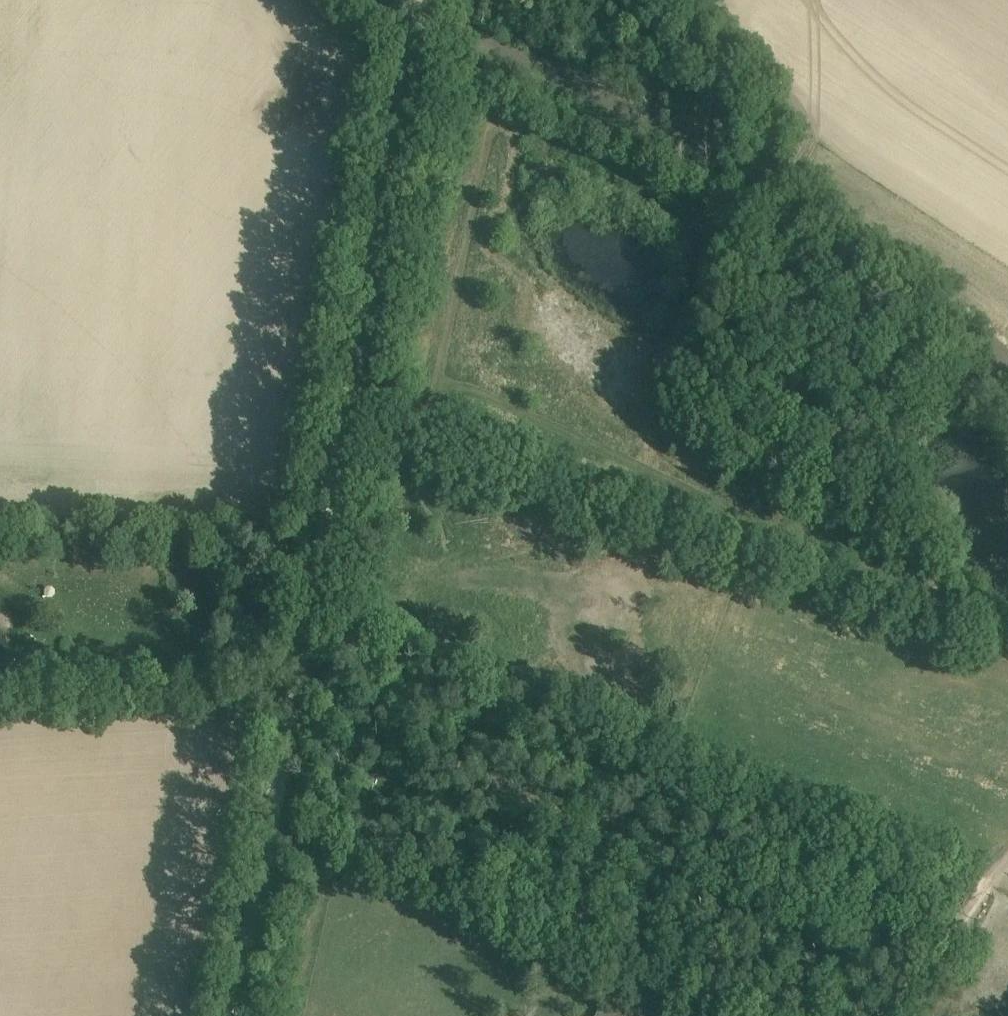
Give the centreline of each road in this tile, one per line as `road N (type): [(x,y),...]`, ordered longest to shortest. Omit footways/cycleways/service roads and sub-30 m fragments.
road 1 (track): [(238,1015),(410,67)]
road 2 (track): [(1007,367),(796,190),(422,16)]

